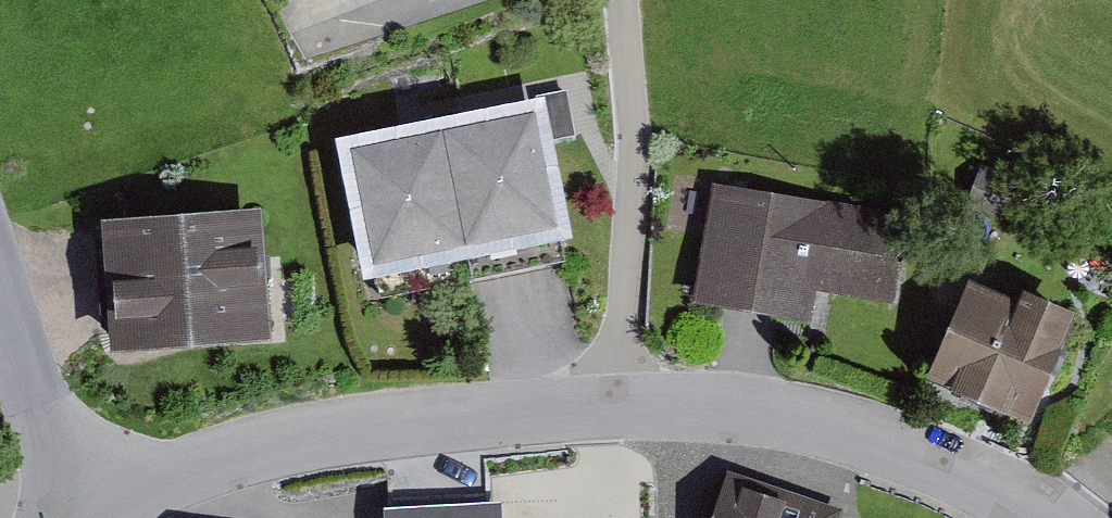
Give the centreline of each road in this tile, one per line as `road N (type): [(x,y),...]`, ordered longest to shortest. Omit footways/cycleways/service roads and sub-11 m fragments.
road 1 (residential): [(77,508),(228,459),(495,416),(613,412),(795,420),(1010,495),(1042,517)]
road 2 (residential): [(77,508),(0,297)]

